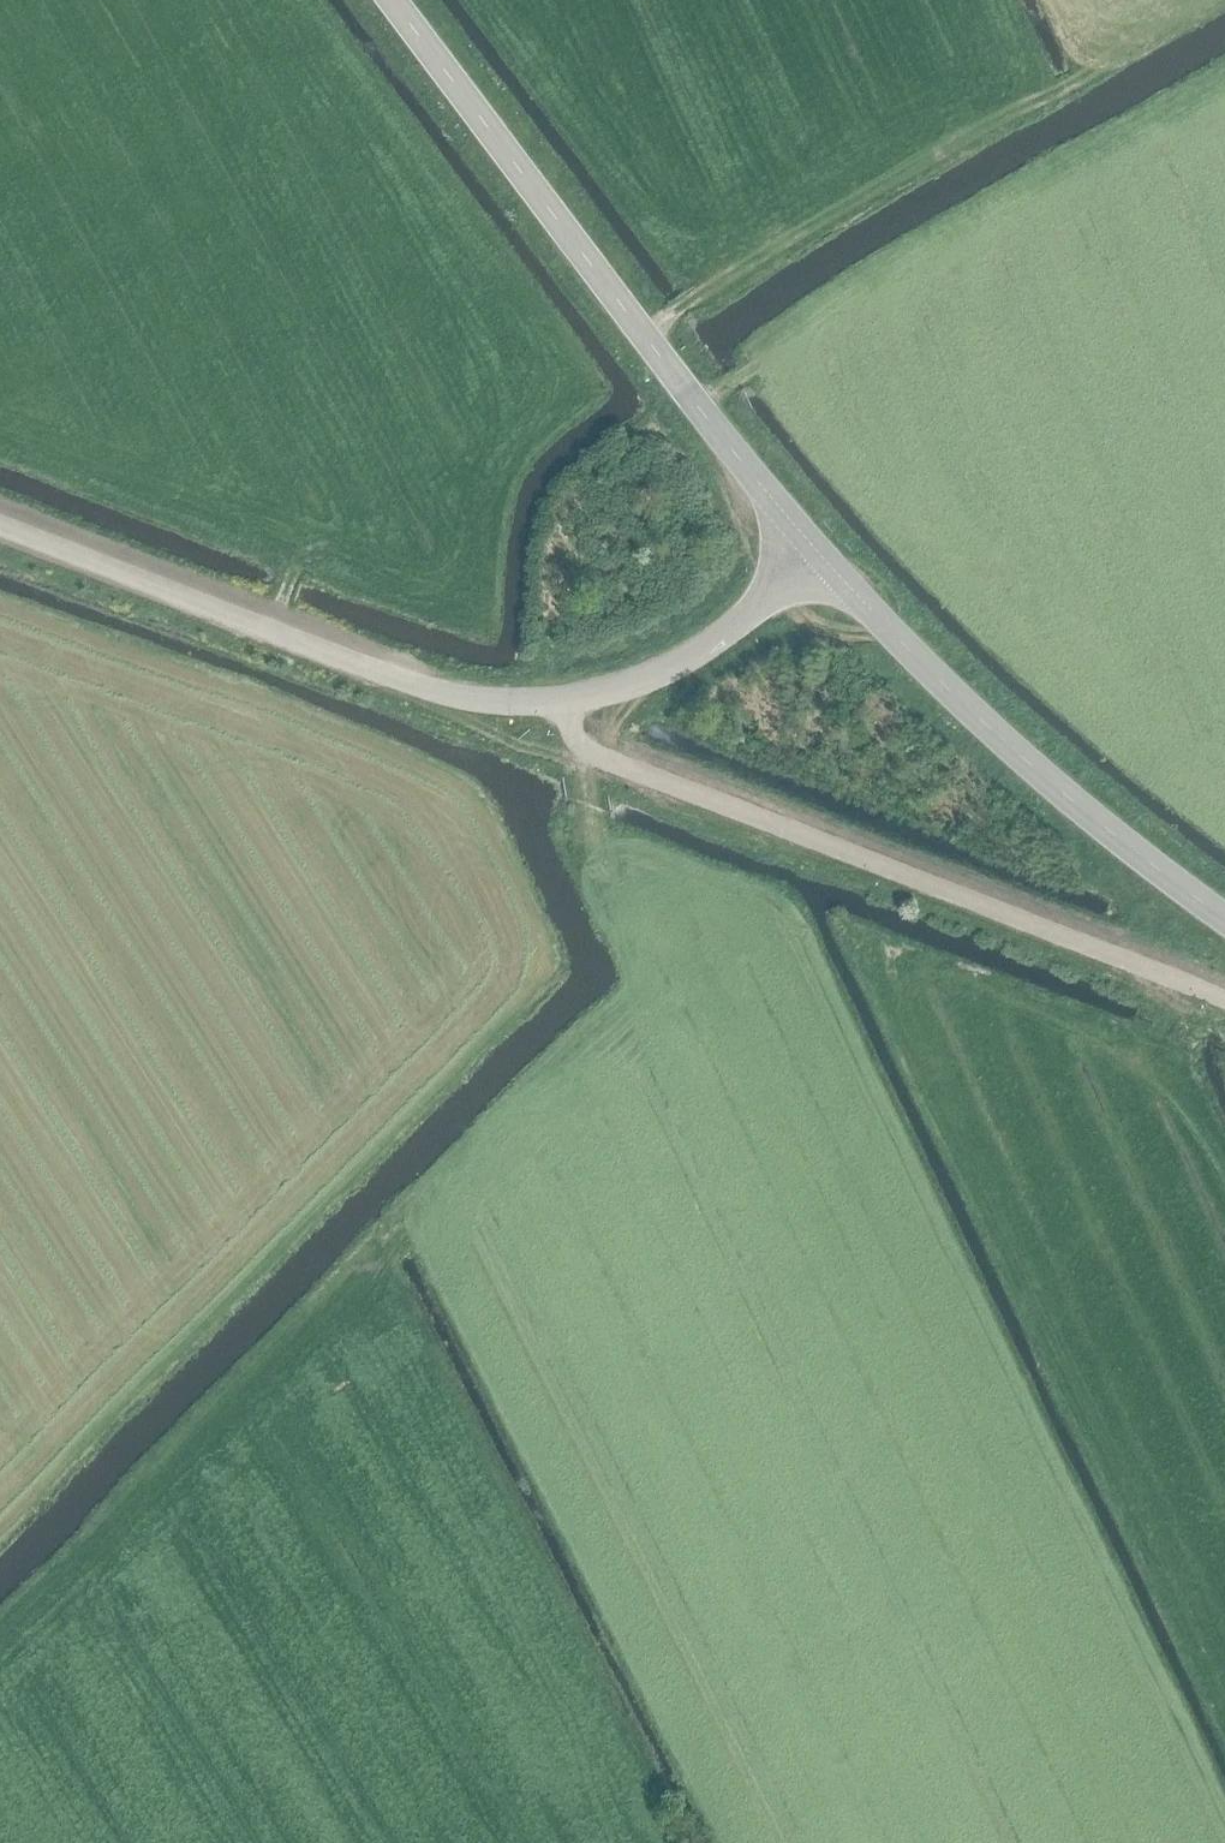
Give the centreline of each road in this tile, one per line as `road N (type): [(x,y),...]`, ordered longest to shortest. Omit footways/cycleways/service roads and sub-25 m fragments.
road 1 (unclassified): [(570,700),(578,744),(593,753),(1216,995)]
road 2 (secondary): [(822,558),(392,0)]
road 3 (unclassified): [(570,700),(436,692),(0,524)]
road 4 (secondary): [(1224,918),(976,721),(822,558)]
road 5 (unclassified): [(822,558),(726,635),(641,680),(570,700)]

